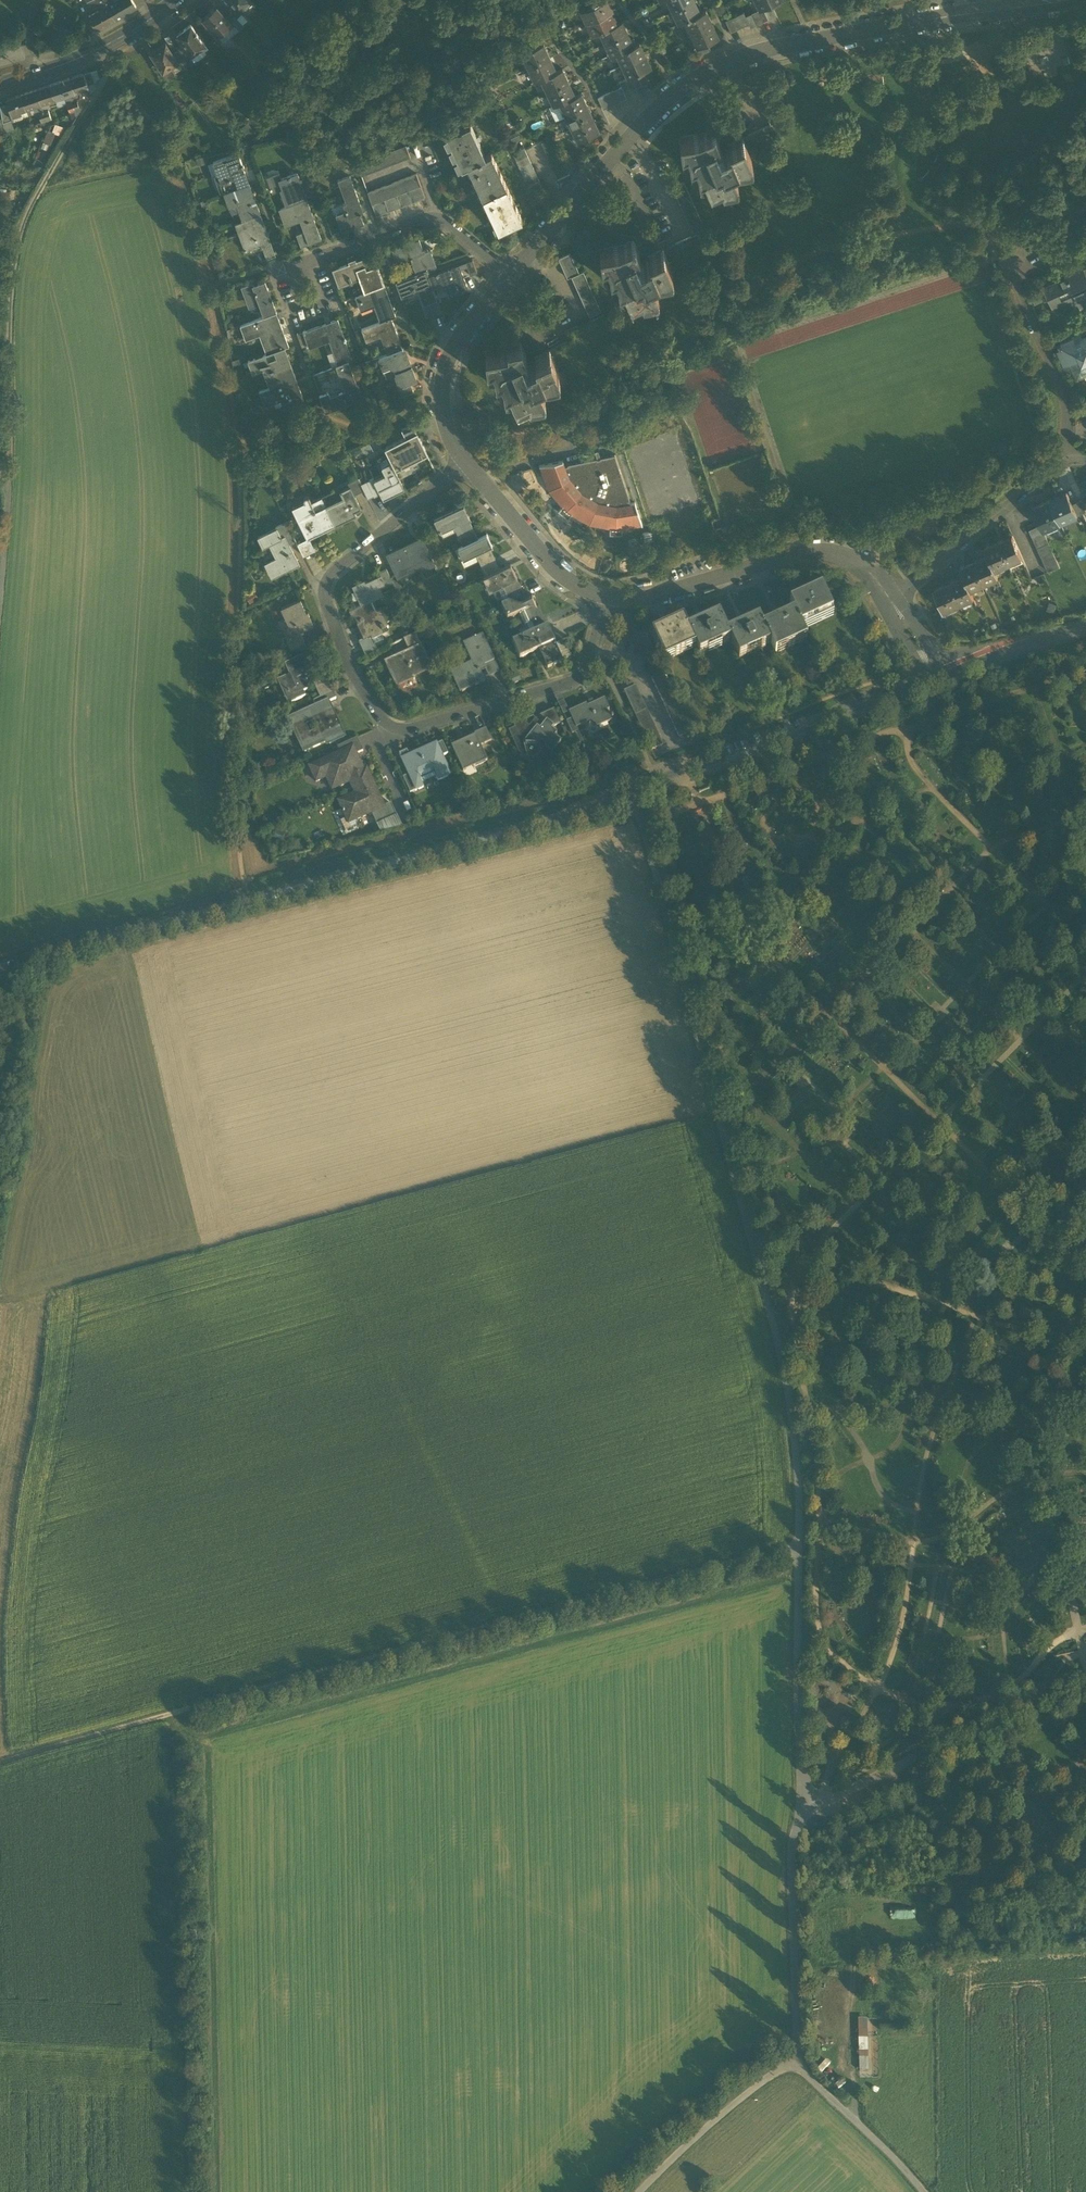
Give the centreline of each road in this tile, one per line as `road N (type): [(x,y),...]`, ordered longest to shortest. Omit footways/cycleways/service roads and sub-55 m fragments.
road 1 (track): [(636,800),(788,1378),(798,1488),(800,1816)]
road 2 (residential): [(938,681),(719,768),(703,764),(656,781),(636,800),(0,966)]
road 3 (track): [(0,1758),(798,1544)]
road 4 (residential): [(467,462),(321,584),(349,669),(394,736),(584,680),(606,598)]
road 5 (residential): [(1055,0),(777,49),(708,74),(649,120),(510,276)]
road 6 (residential): [(800,1816),(1085,1679)]
road 7 (residential): [(606,598),(661,597),(822,551),(867,568),(893,604)]
road 8 (residential): [(1066,457),(893,604)]
road 9 (residential): [(1066,457),(1064,392),(999,250)]
road 10 (residential): [(510,276),(437,215),(320,252)]
road 11 (residential): [(510,276),(450,353),(444,375),(447,429),(467,462)]
road 12 (track): [(641,2191),(760,2085),(794,2064)]
road 13 (residential): [(467,462),(559,574),(606,598)]
road 14 (primary): [(0,84),(118,40),(177,0)]
road 15 (track): [(19,223),(111,62)]
road 16 (unclassified): [(794,2064),(921,2191)]
road 17 (residential): [(938,681),(1085,630)]
road 18 (residential): [(320,252),(275,268),(290,309),(334,294)]

